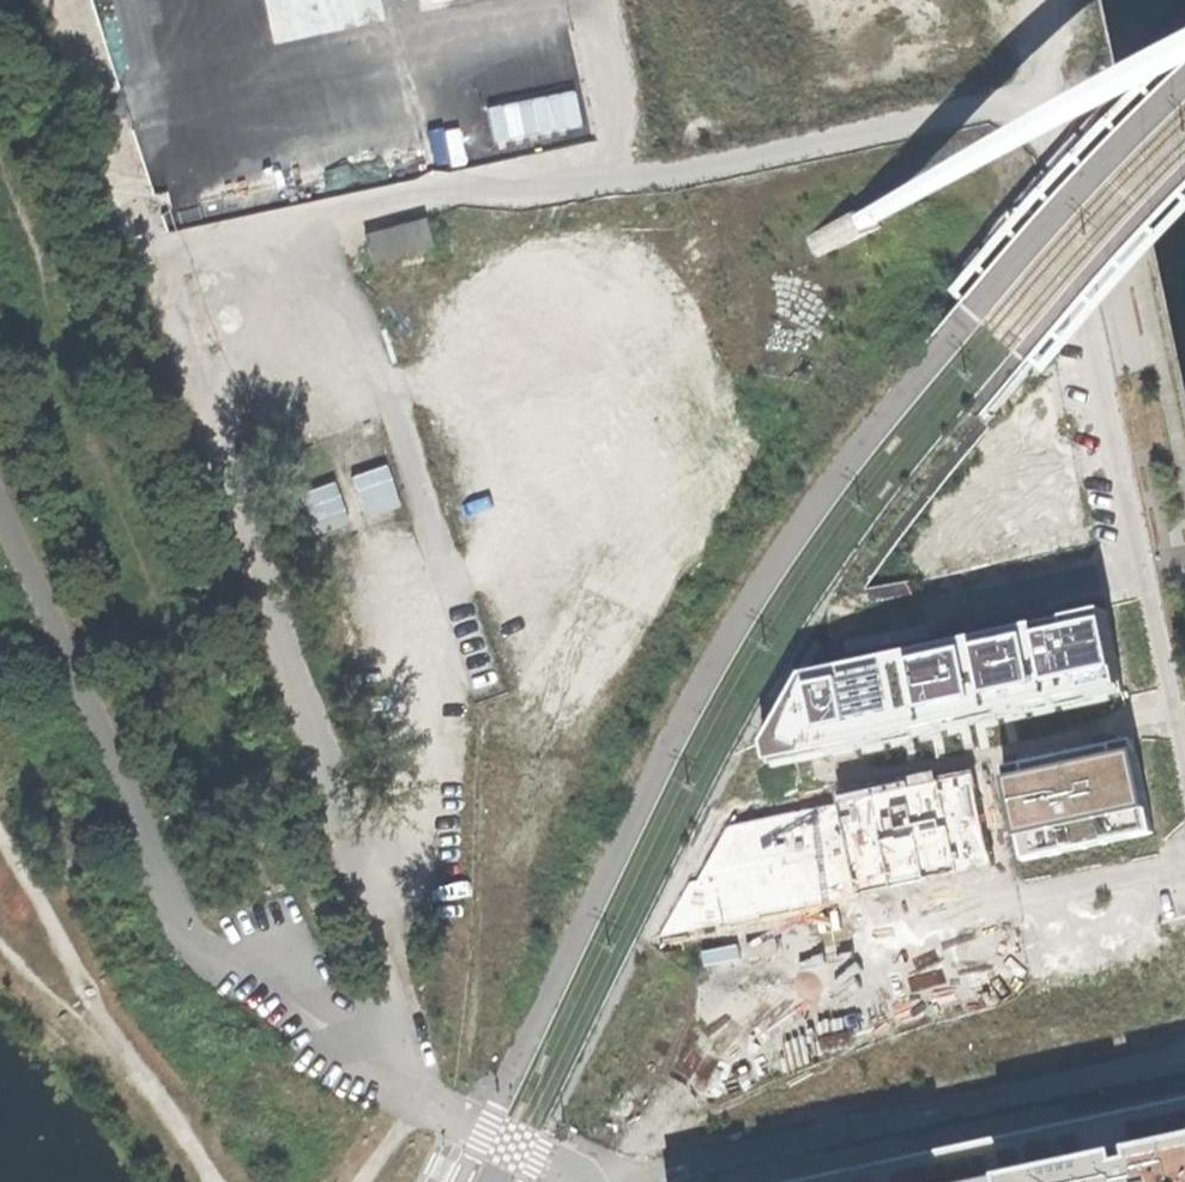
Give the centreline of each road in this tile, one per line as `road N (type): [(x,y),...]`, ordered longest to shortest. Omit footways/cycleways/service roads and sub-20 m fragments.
road 1 (track): [(0,174),(376,1052)]
road 2 (unclassified): [(575,1181),(428,1100),(289,980),(217,959),(188,934),(0,496)]
road 3 (residential): [(668,1181),(1184,1071)]
road 4 (residential): [(1148,600),(1044,84)]
road 5 (residential): [(1184,867),(691,962)]
road 6 (unclassified): [(625,175),(378,205),(316,222),(277,235),(175,308)]
road 7 (unclassified): [(1044,84),(700,166),(625,175)]
road 8 (residential): [(1148,600),(844,650)]
road 9 (residential): [(591,0),(625,175)]
road 10 (residential): [(1184,765),(1148,600)]

